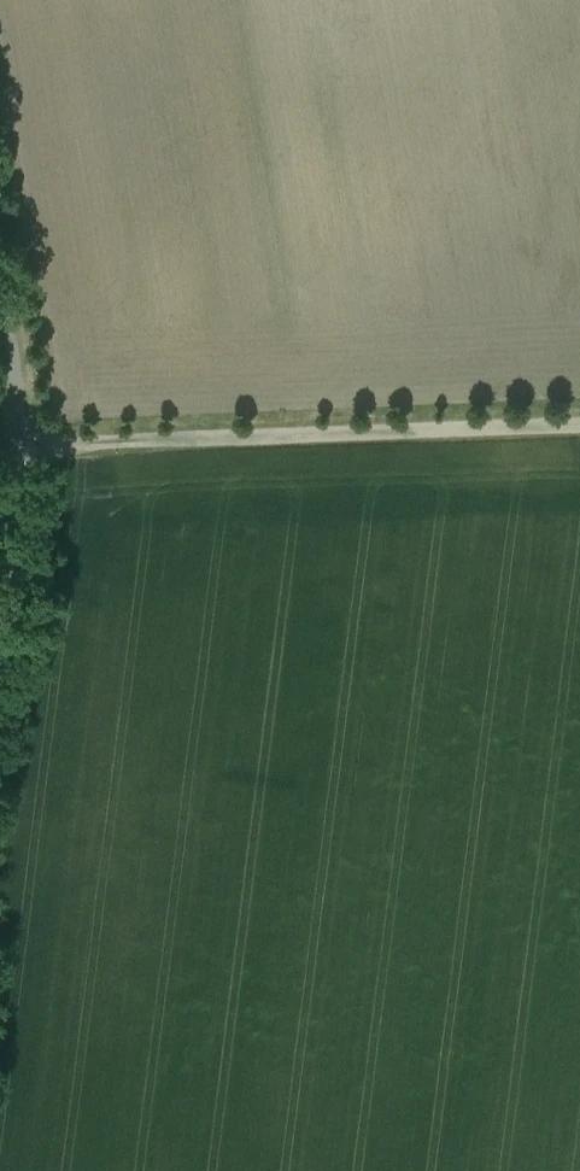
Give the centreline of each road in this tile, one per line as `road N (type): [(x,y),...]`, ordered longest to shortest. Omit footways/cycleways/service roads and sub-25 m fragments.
road 1 (unclassified): [(0,610),(21,446),(0,294)]

